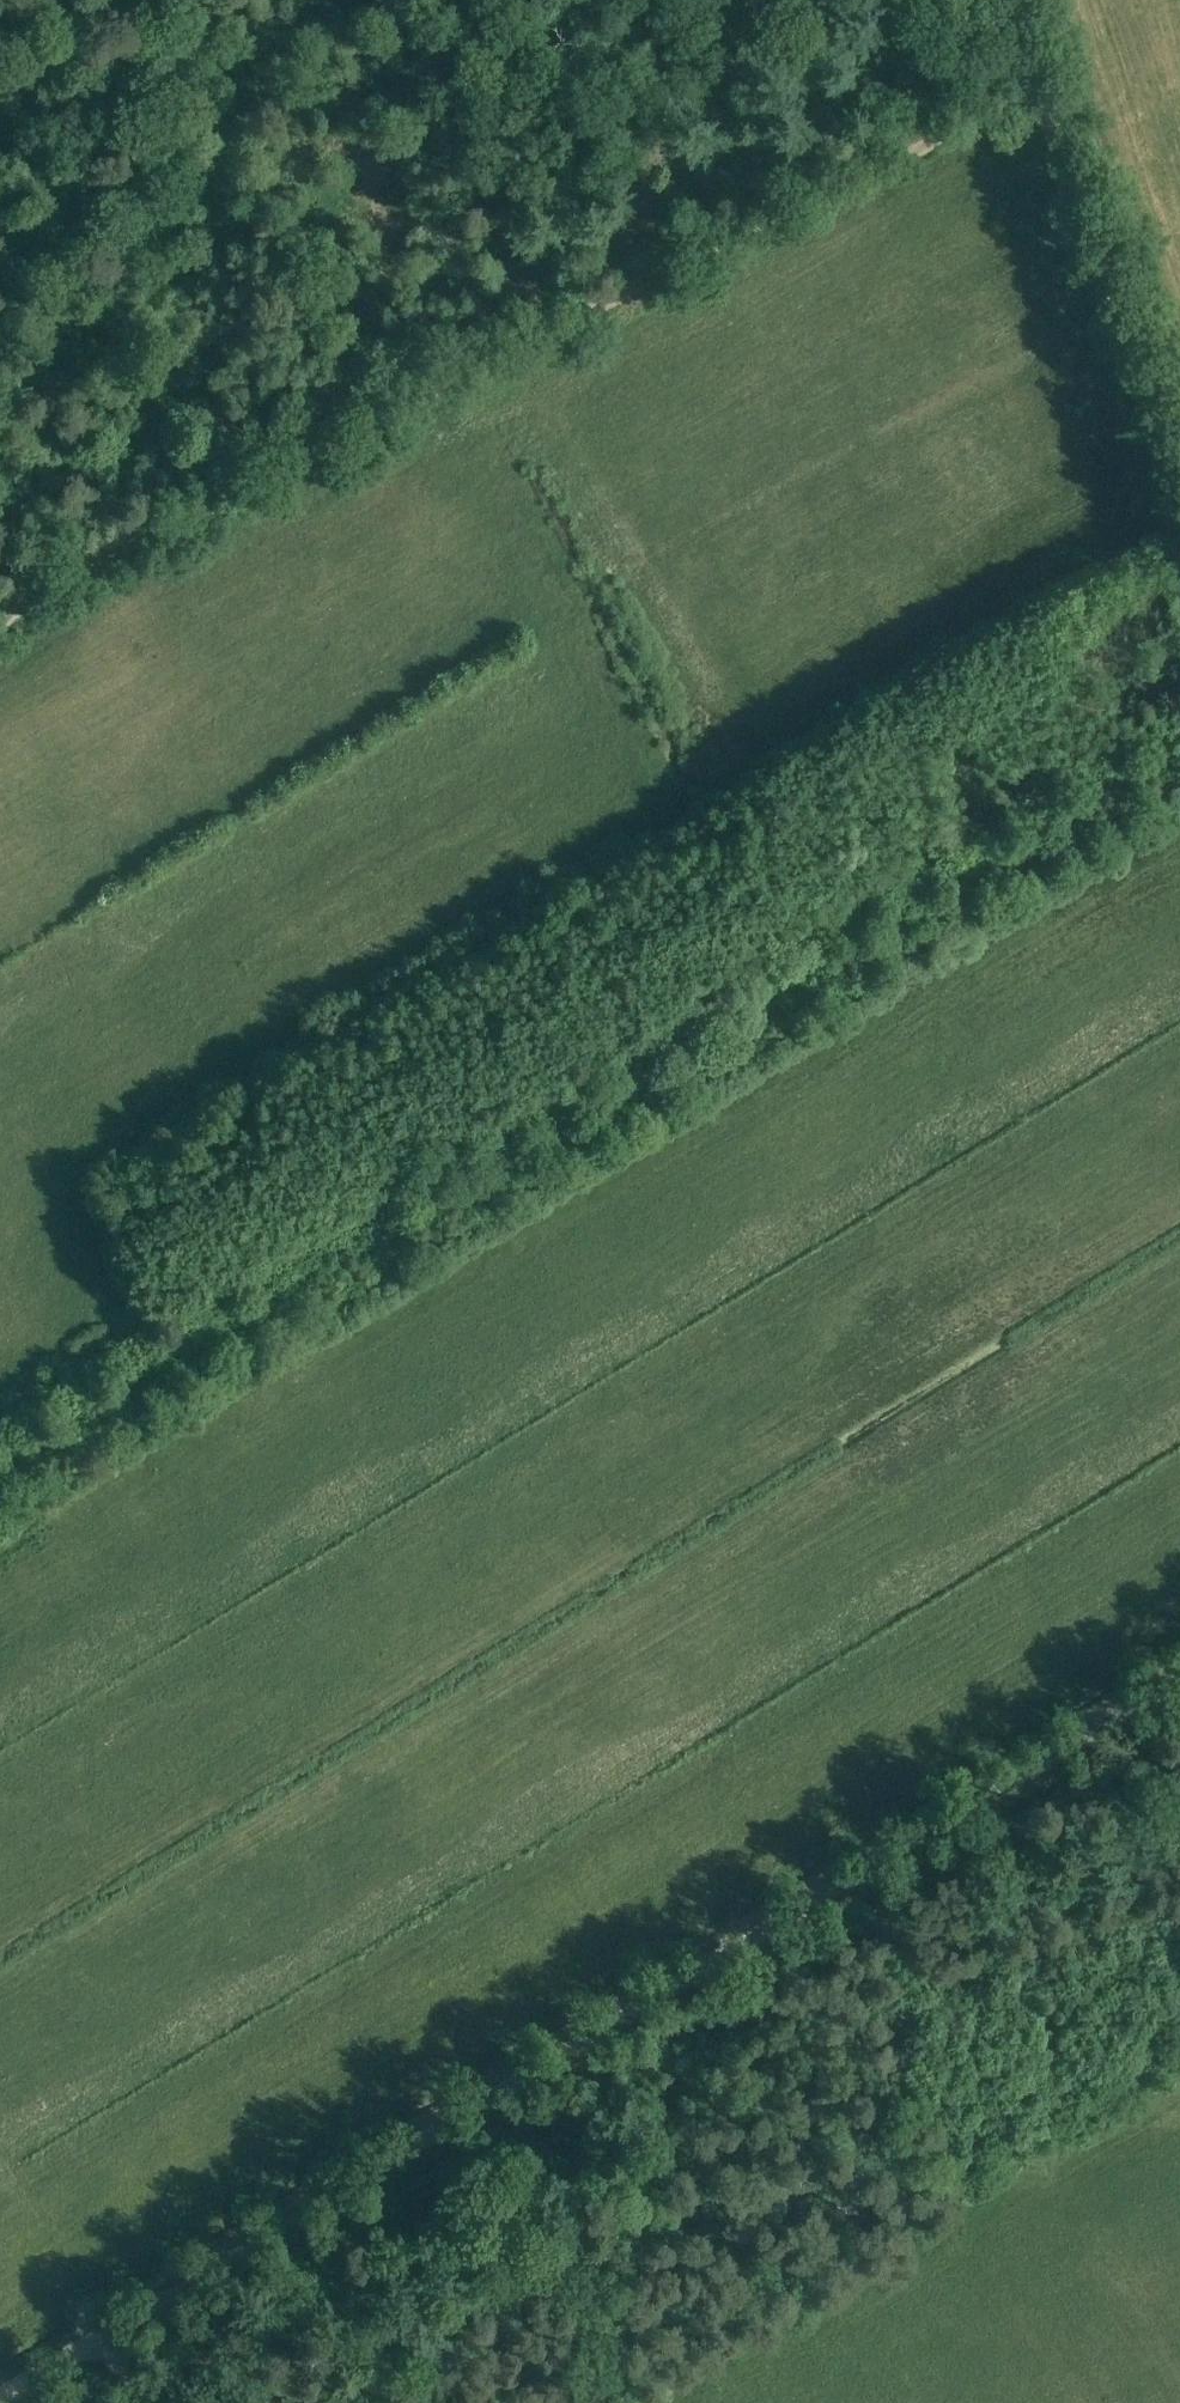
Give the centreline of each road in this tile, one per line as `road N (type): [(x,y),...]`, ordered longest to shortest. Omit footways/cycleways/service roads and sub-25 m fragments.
road 1 (track): [(0,2397),(1179,1680)]
road 2 (track): [(0,632),(54,584),(1036,86)]
road 3 (track): [(1179,491),(1006,0)]
road 4 (track): [(73,2299),(143,2402)]

